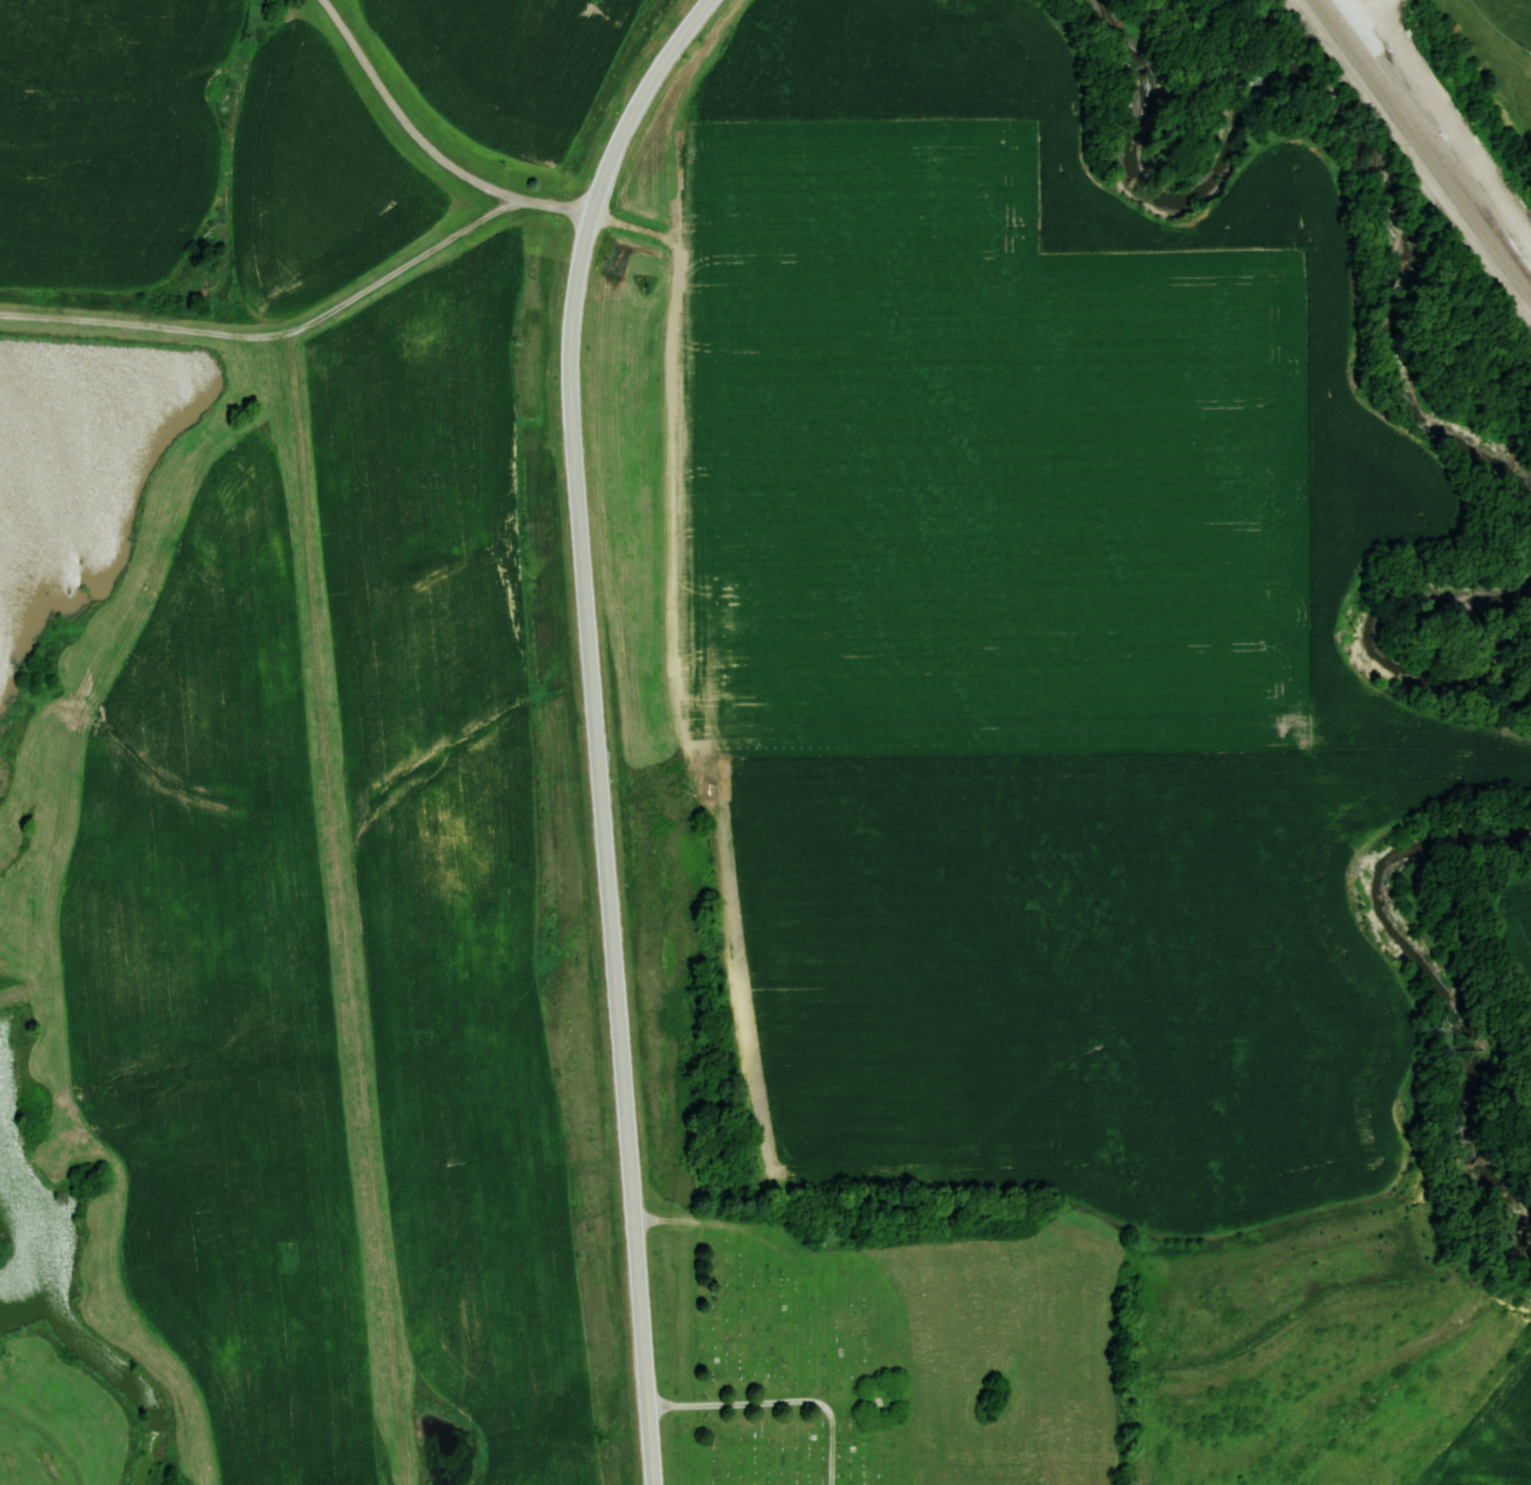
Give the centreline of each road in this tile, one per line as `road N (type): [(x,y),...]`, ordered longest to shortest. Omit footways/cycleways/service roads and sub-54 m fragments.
road 1 (tertiary): [(652,1484),(571,439),(569,323),(604,175),(632,112),(707,0)]

